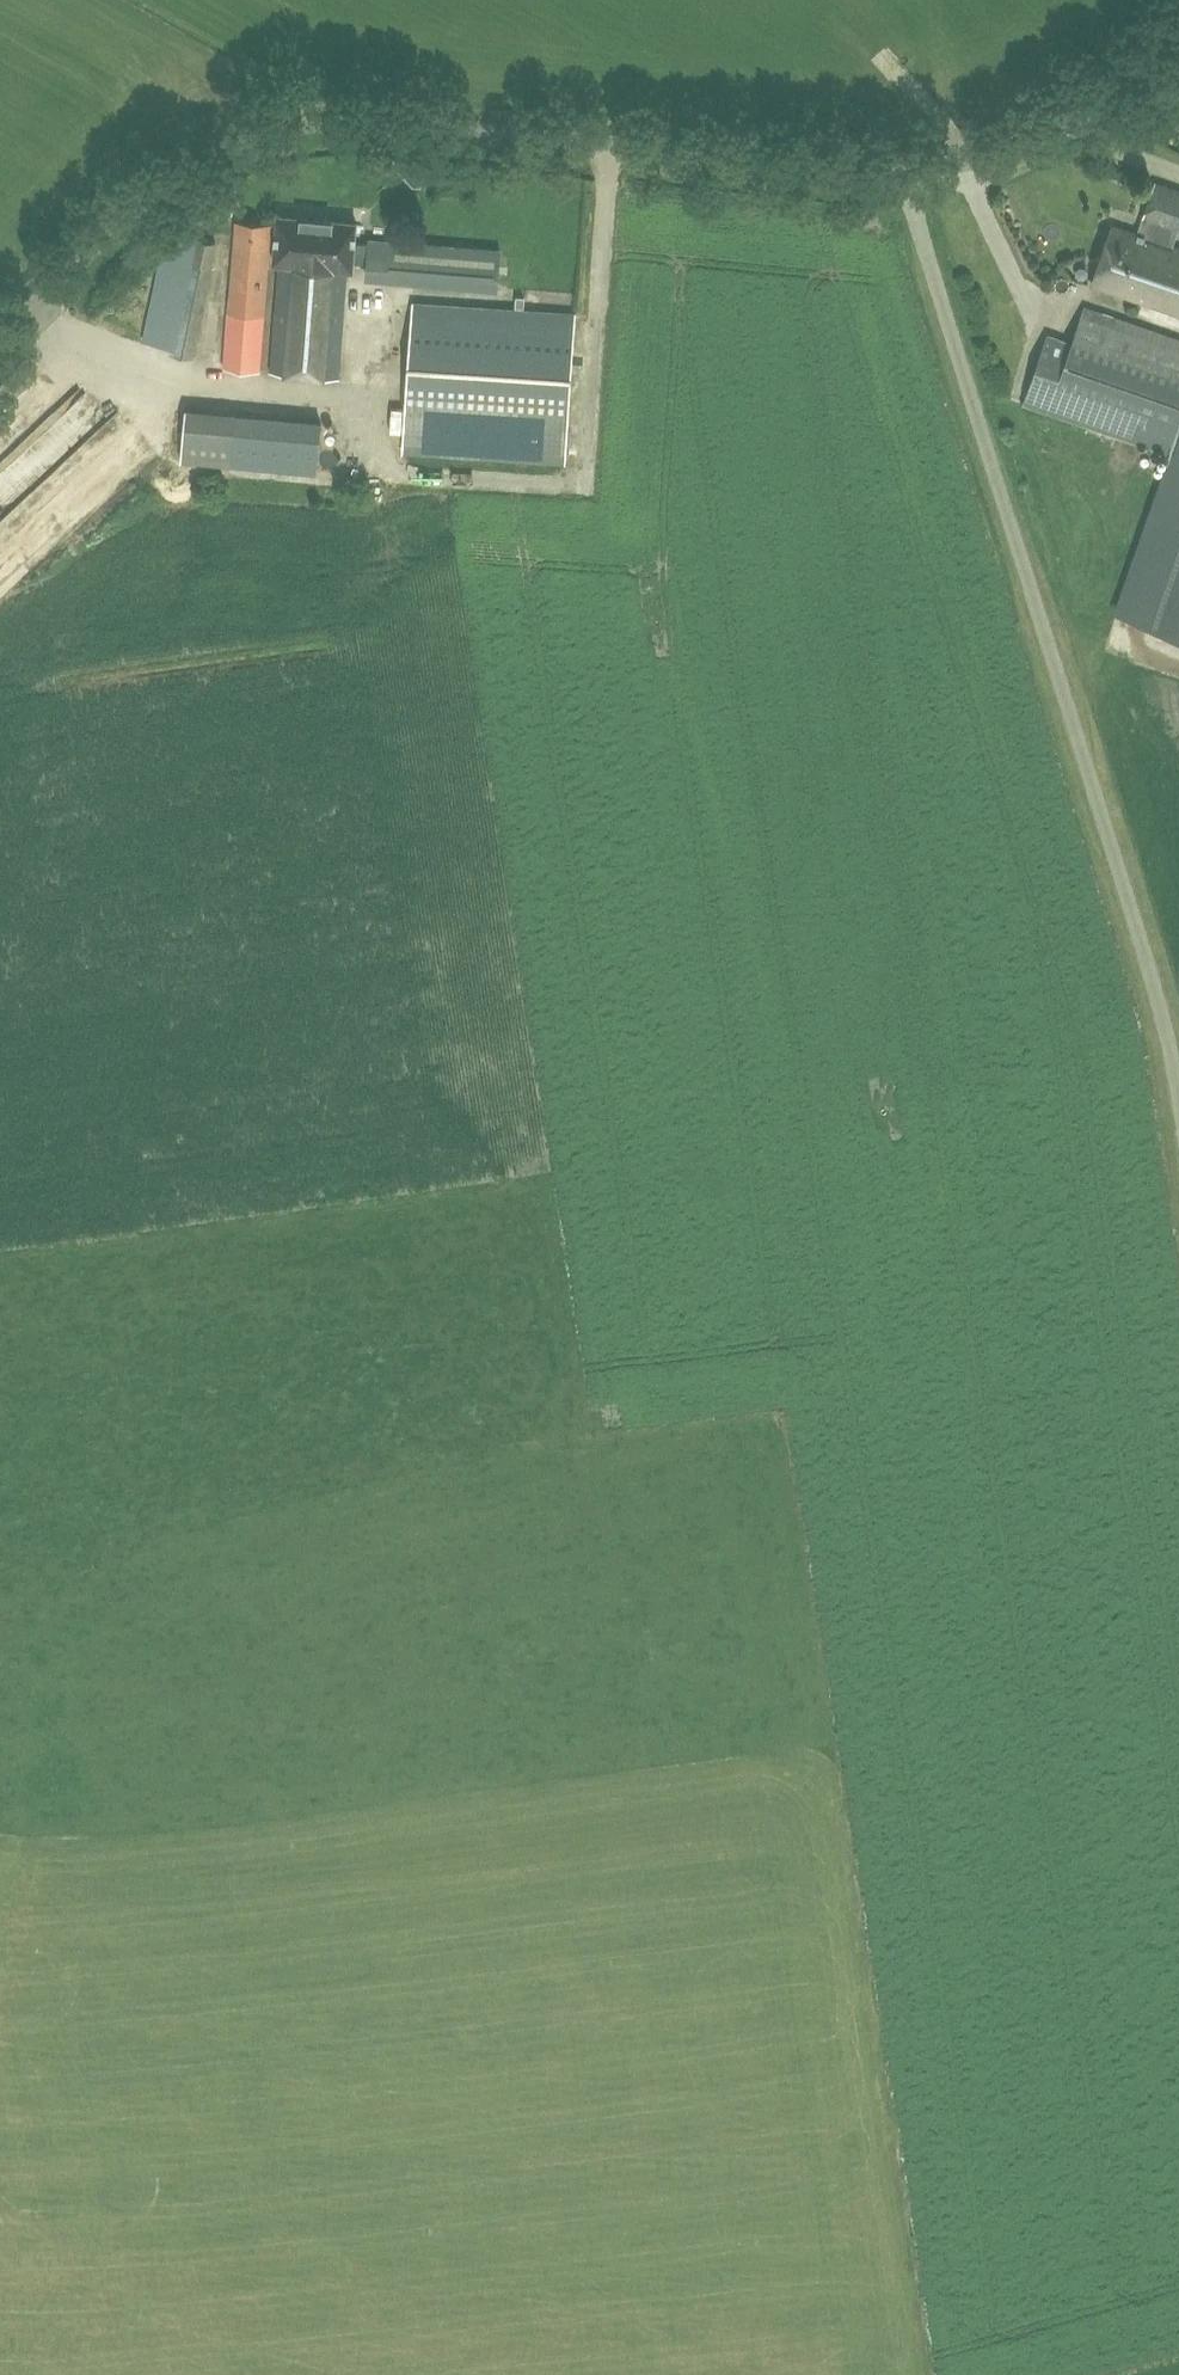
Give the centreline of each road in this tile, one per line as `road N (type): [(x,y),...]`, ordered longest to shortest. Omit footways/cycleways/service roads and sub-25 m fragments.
road 1 (unclassified): [(1178,1129),(1164,1034),(903,165)]
road 2 (unclassified): [(0,320),(207,142),(271,114),(336,108),(816,166),(903,165)]
road 3 (unclassified): [(903,165),(966,153),(1036,121),(1178,19)]

